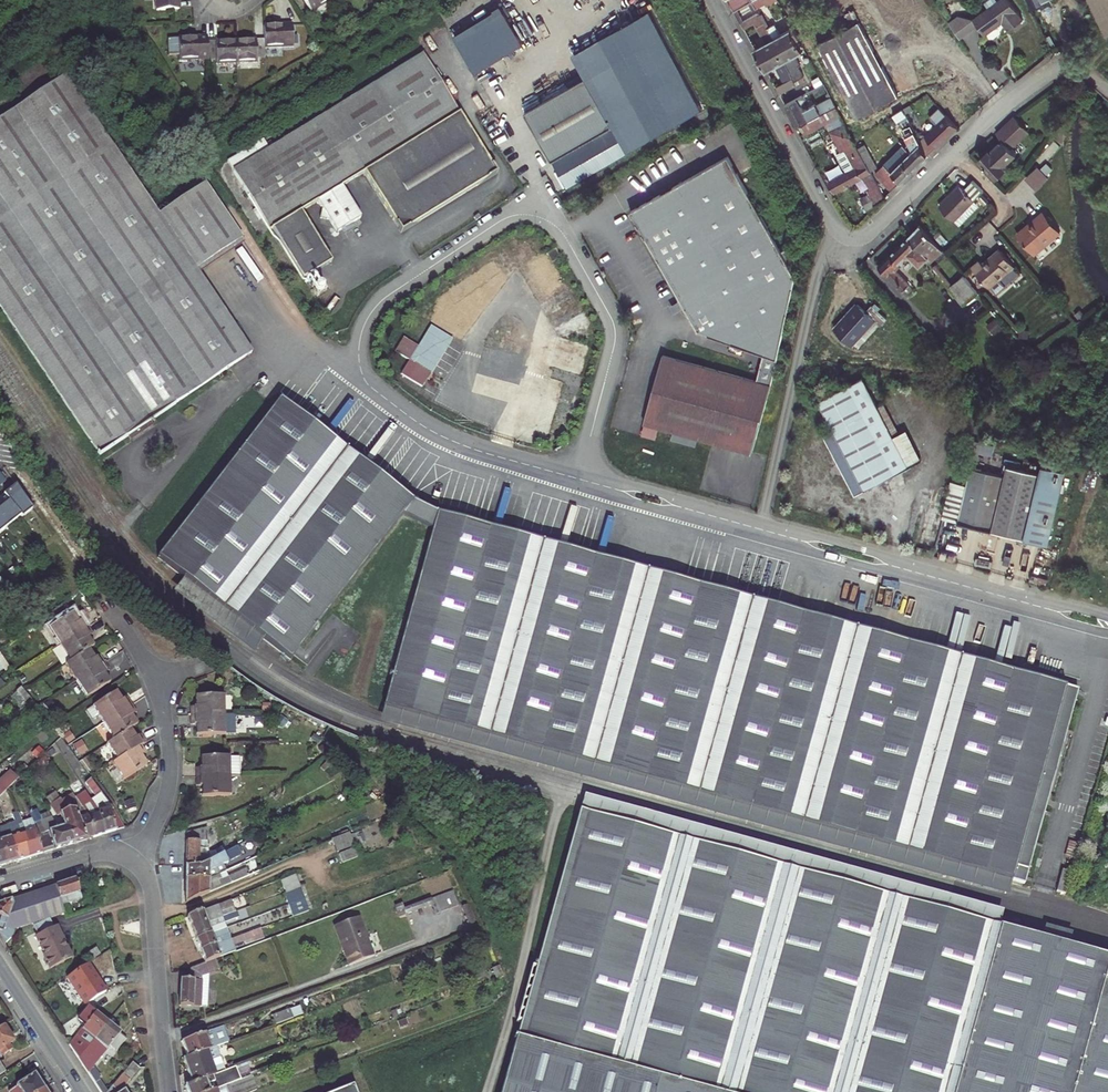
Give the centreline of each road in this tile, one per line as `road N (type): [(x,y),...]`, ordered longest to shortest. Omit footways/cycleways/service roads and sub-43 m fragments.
road 1 (residential): [(364,381),(360,334),(373,308),(540,195),(613,326),(578,480)]
road 2 (residential): [(1107,624),(761,529)]
road 3 (residential): [(1107,89),(1079,68),(1053,70),(976,129),(866,235),(837,231)]
road 4 (unclassified): [(837,231),(816,281),(761,529)]
road 5 (track): [(492,1091),(558,807)]
road 6 (residential): [(837,231),(711,0)]
road 7 (residential): [(578,480),(433,433),(364,381)]
road 8 (residential): [(169,1091),(153,899),(135,860)]
road 9 (residential): [(364,381),(306,337),(210,414)]
road 10 (residential): [(761,529),(578,480)]
road 11 (residential): [(135,860),(170,779),(159,685)]
road 12 (tertiary): [(0,964),(83,1091)]
road 13 (residential): [(210,414),(162,478),(137,474),(136,457),(147,442)]
road 14 (residential): [(135,860),(100,853),(0,885)]

